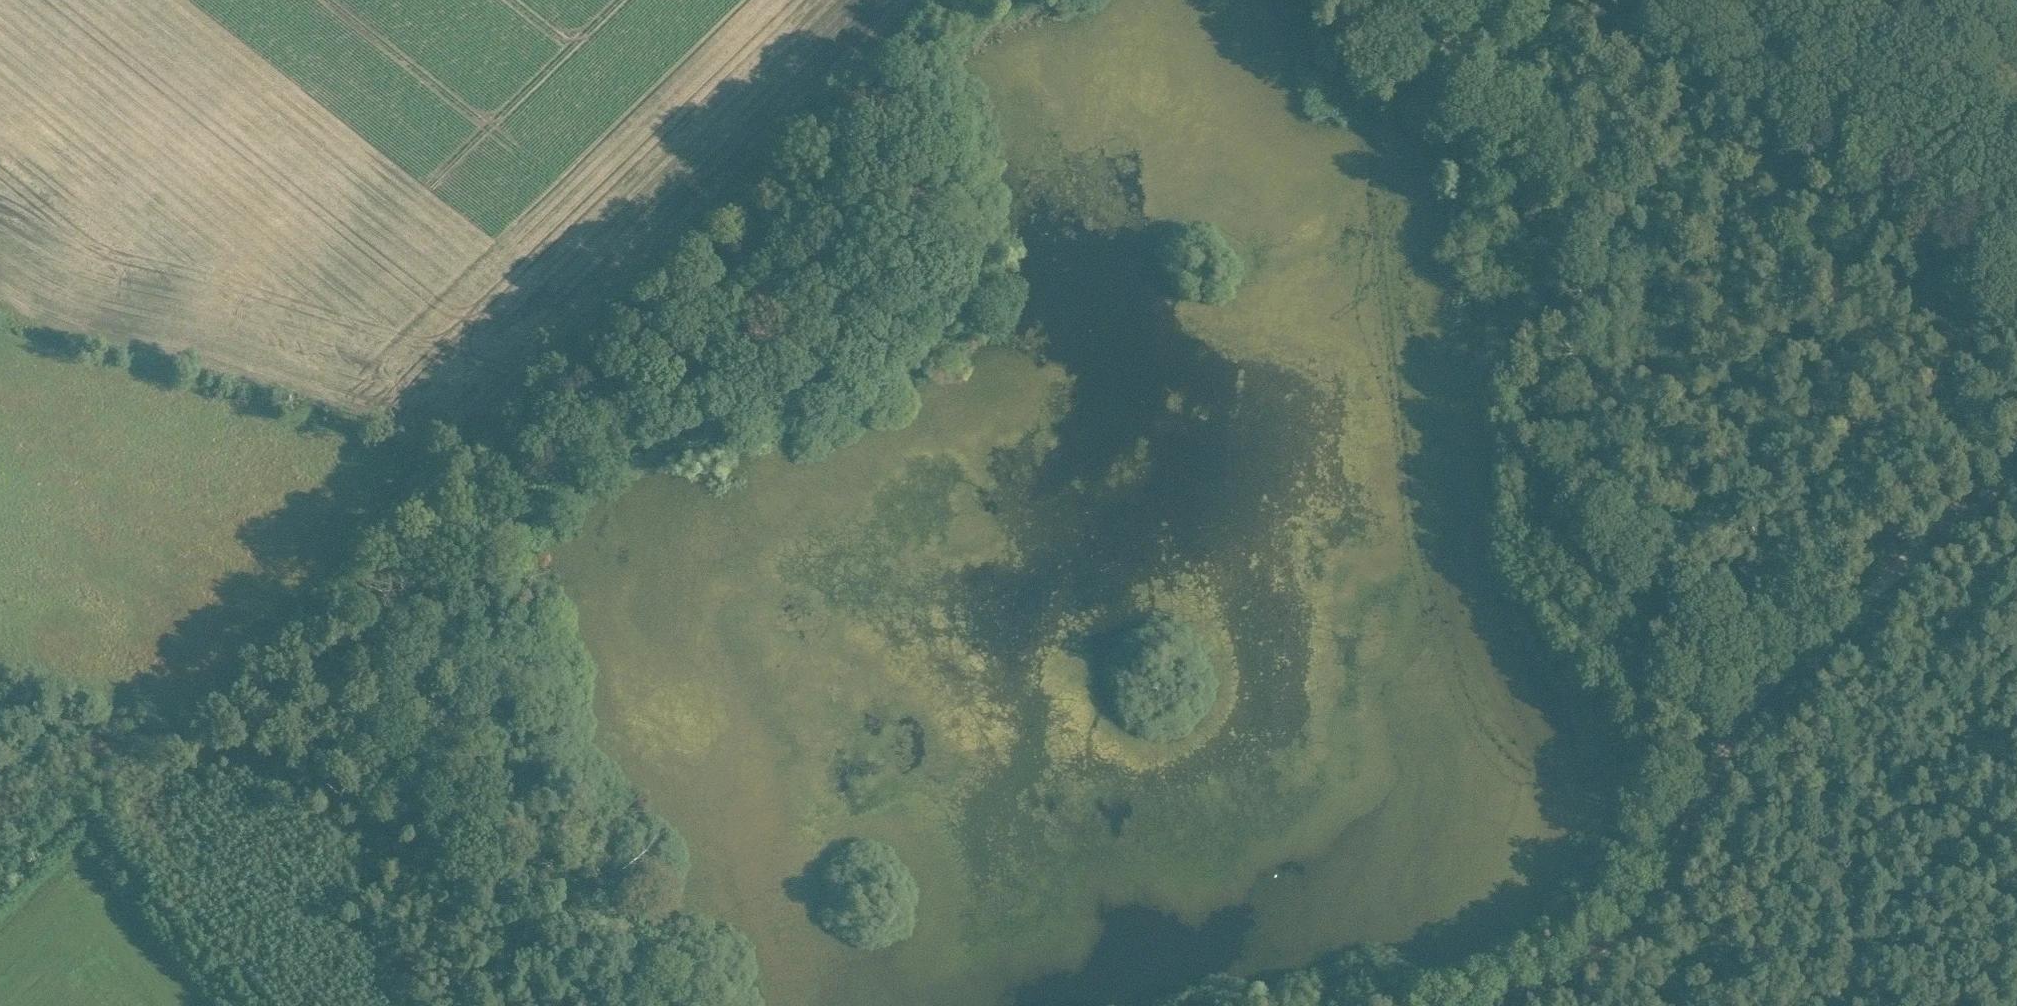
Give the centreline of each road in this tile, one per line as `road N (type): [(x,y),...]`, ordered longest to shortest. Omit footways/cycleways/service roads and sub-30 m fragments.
road 1 (track): [(1492,1005),(1653,908),(1733,720),(2016,462)]
road 2 (track): [(1467,0),(1453,78),(1431,139)]

